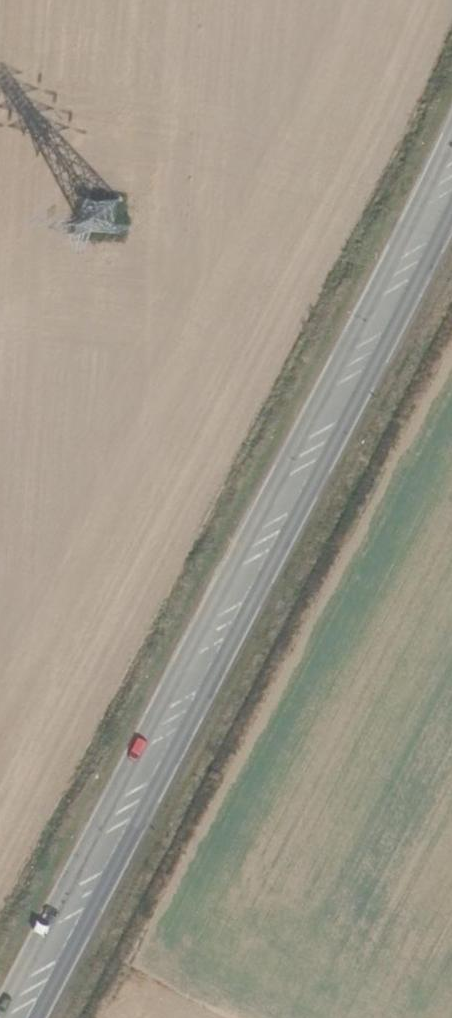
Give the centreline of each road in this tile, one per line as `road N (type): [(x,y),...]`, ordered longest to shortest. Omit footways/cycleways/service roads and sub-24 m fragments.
road 1 (primary): [(451,132),(0,1013)]
road 2 (primary): [(36,1017),(451,213)]

